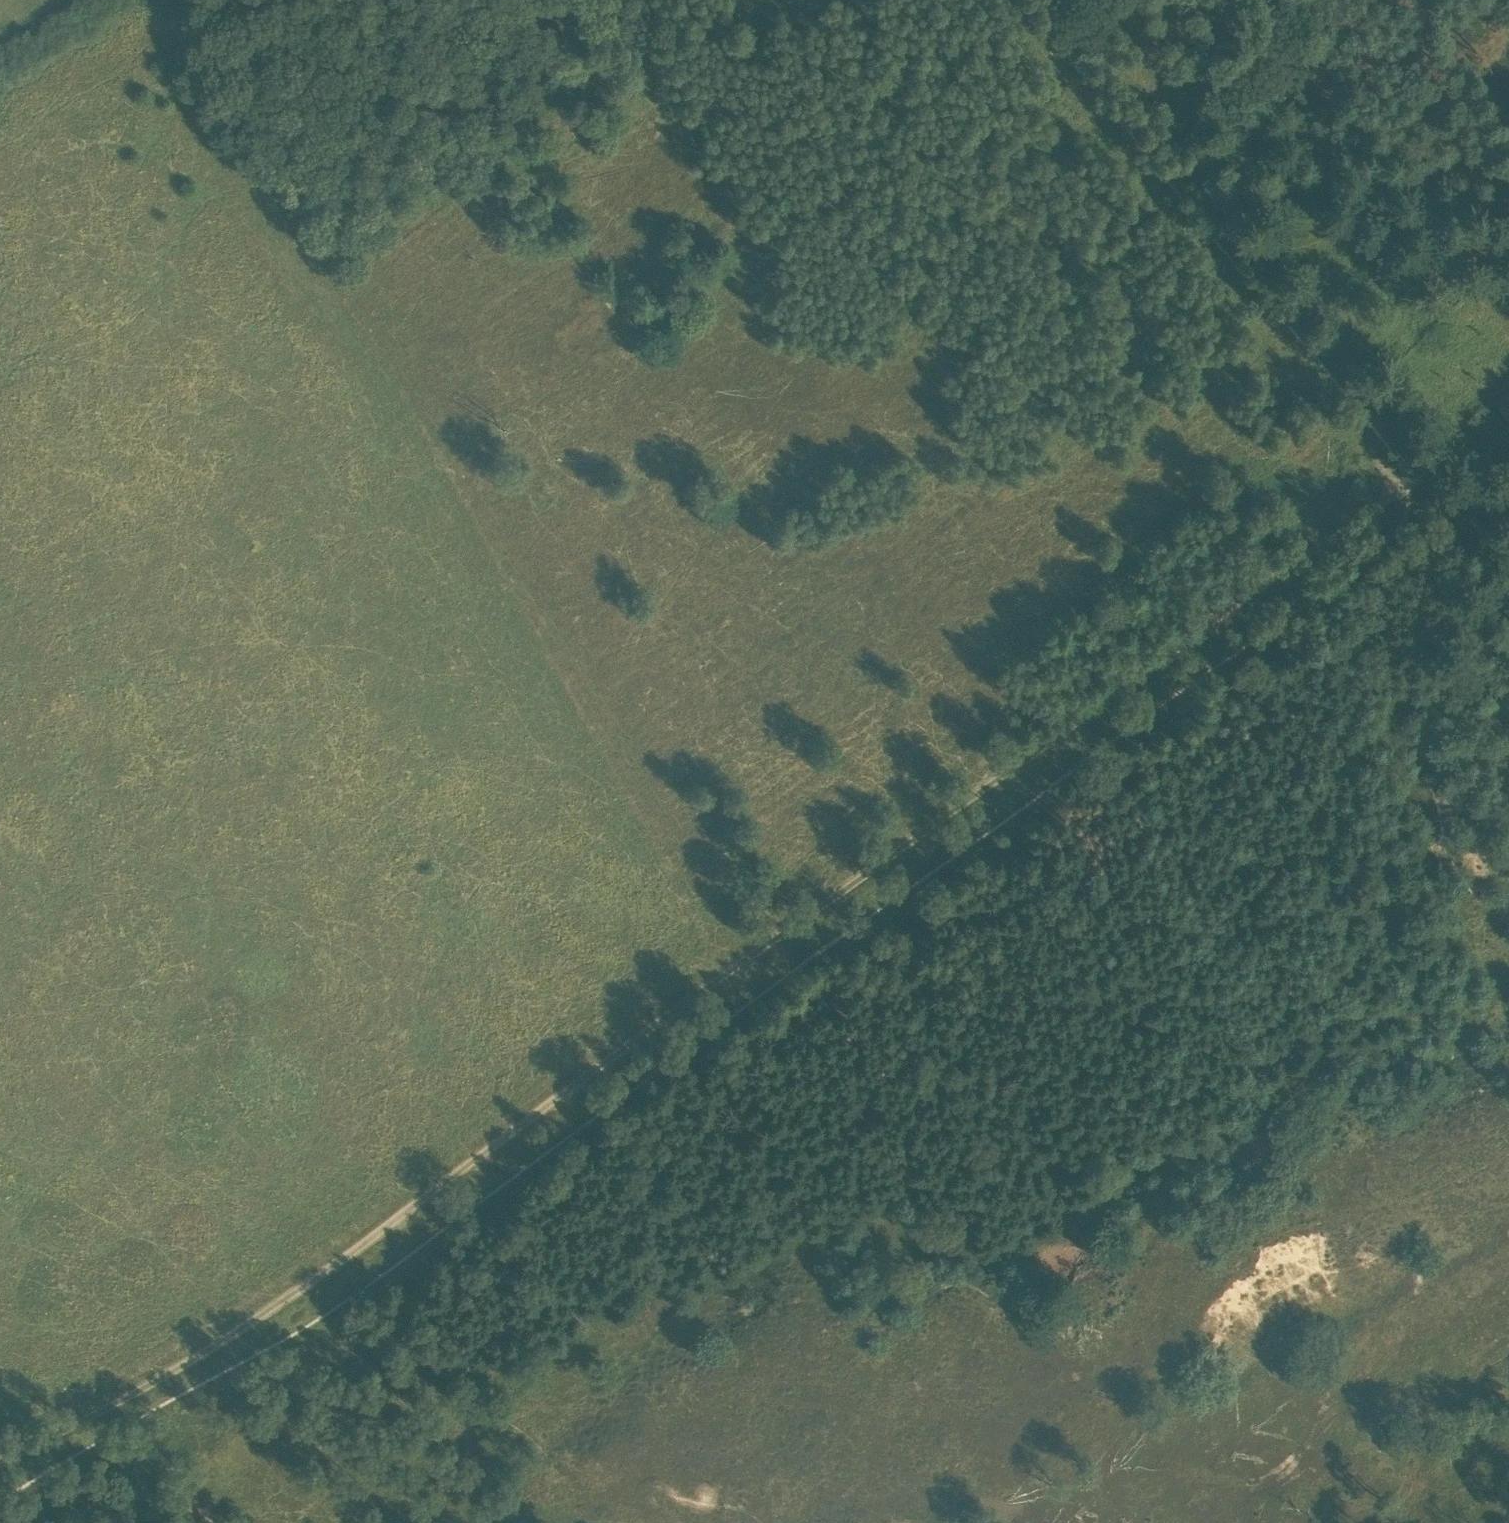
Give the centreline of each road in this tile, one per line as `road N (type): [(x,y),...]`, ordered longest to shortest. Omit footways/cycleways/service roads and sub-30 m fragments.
road 1 (track): [(0,1465),(184,1363),(276,1301),(1411,481)]

